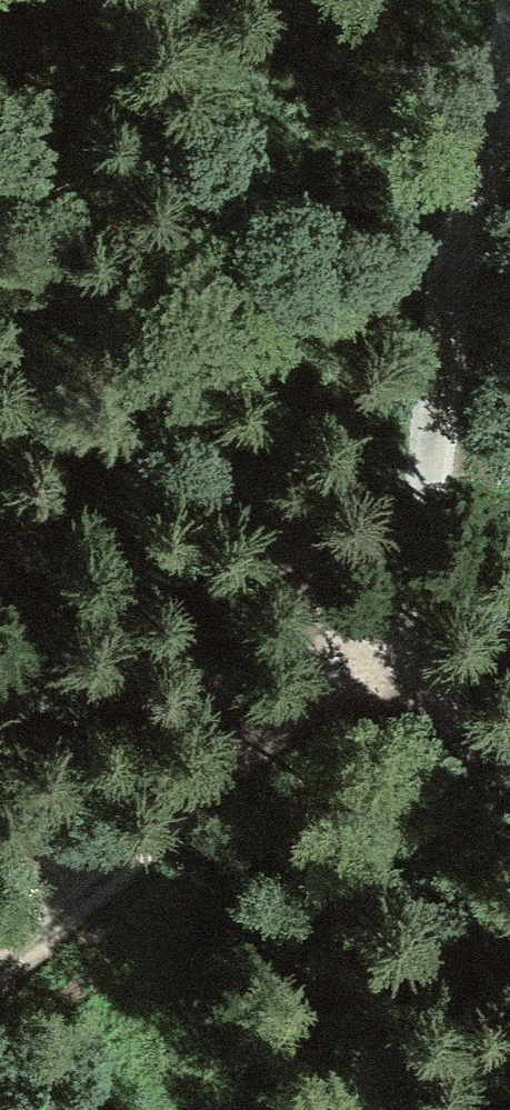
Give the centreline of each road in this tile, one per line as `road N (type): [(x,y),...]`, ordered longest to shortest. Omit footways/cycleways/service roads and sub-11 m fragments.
road 1 (track): [(0,224),(362,639),(509,794)]
road 2 (track): [(509,52),(442,287),(432,485),(406,685)]
road 3 (track): [(362,639),(0,971)]

